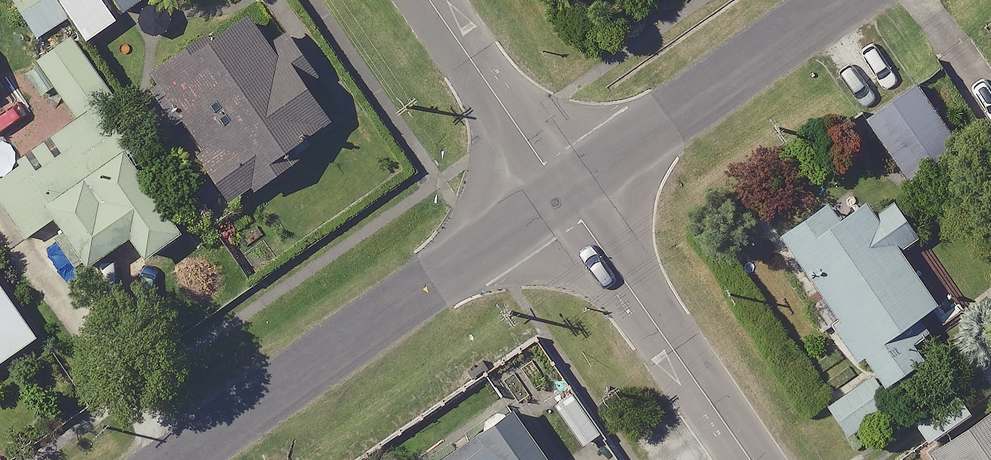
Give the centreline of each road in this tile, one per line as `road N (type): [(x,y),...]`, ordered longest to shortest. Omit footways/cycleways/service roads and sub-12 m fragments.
road 1 (residential): [(561,188),(175,459)]
road 2 (residential): [(834,0),(561,188)]
road 3 (residential): [(749,459),(561,188)]
road 4 (residential): [(561,188),(431,0)]

